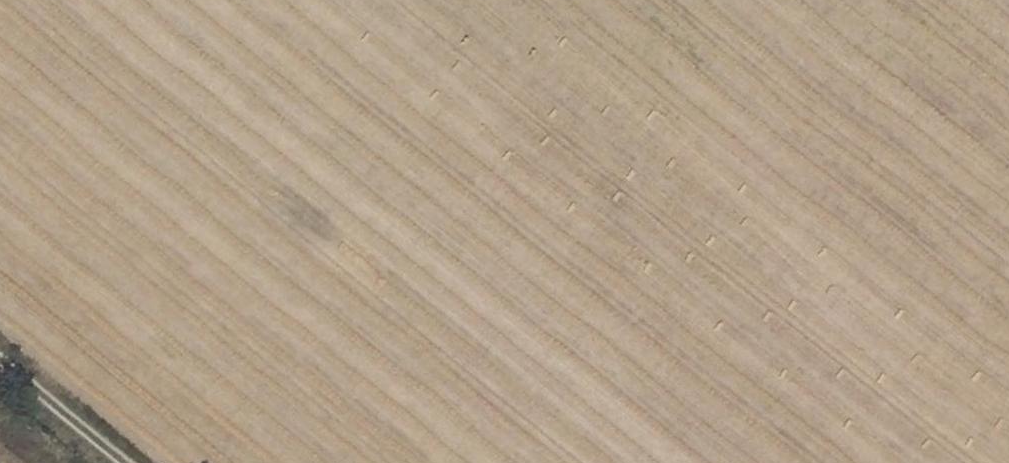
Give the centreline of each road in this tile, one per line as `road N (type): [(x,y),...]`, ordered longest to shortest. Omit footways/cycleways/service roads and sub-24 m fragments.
road 1 (track): [(0,352),(134,462)]

